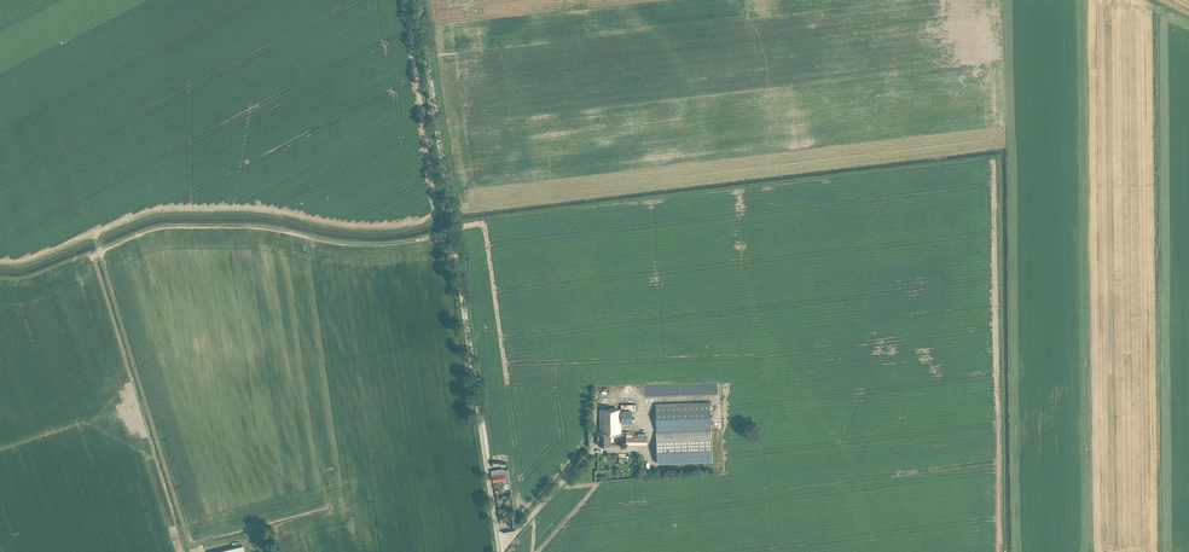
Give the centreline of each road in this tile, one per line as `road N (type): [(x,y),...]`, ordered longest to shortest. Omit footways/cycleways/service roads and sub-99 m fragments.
road 1 (unclassified): [(500,551),(419,0)]

